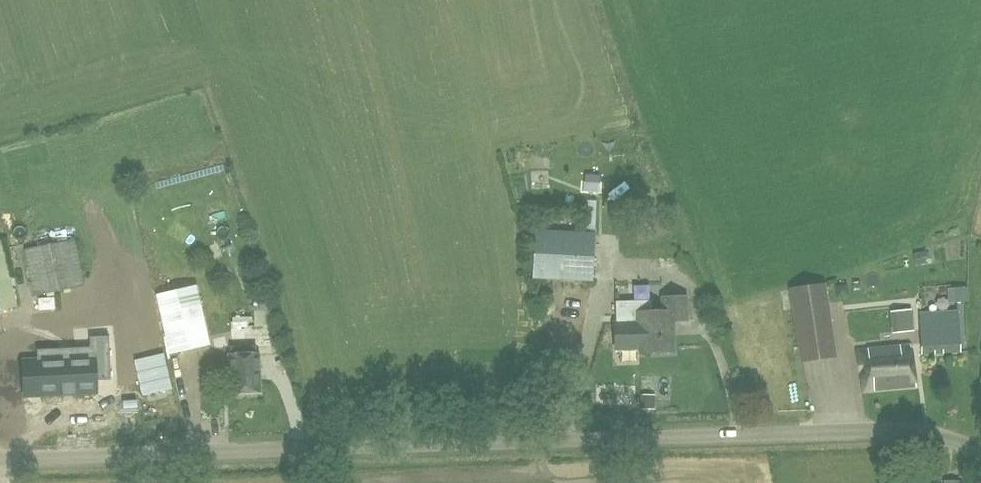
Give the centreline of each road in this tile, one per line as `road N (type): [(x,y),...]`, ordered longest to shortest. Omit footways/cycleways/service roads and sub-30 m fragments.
road 1 (unclassified): [(0,460),(906,430),(980,450)]

